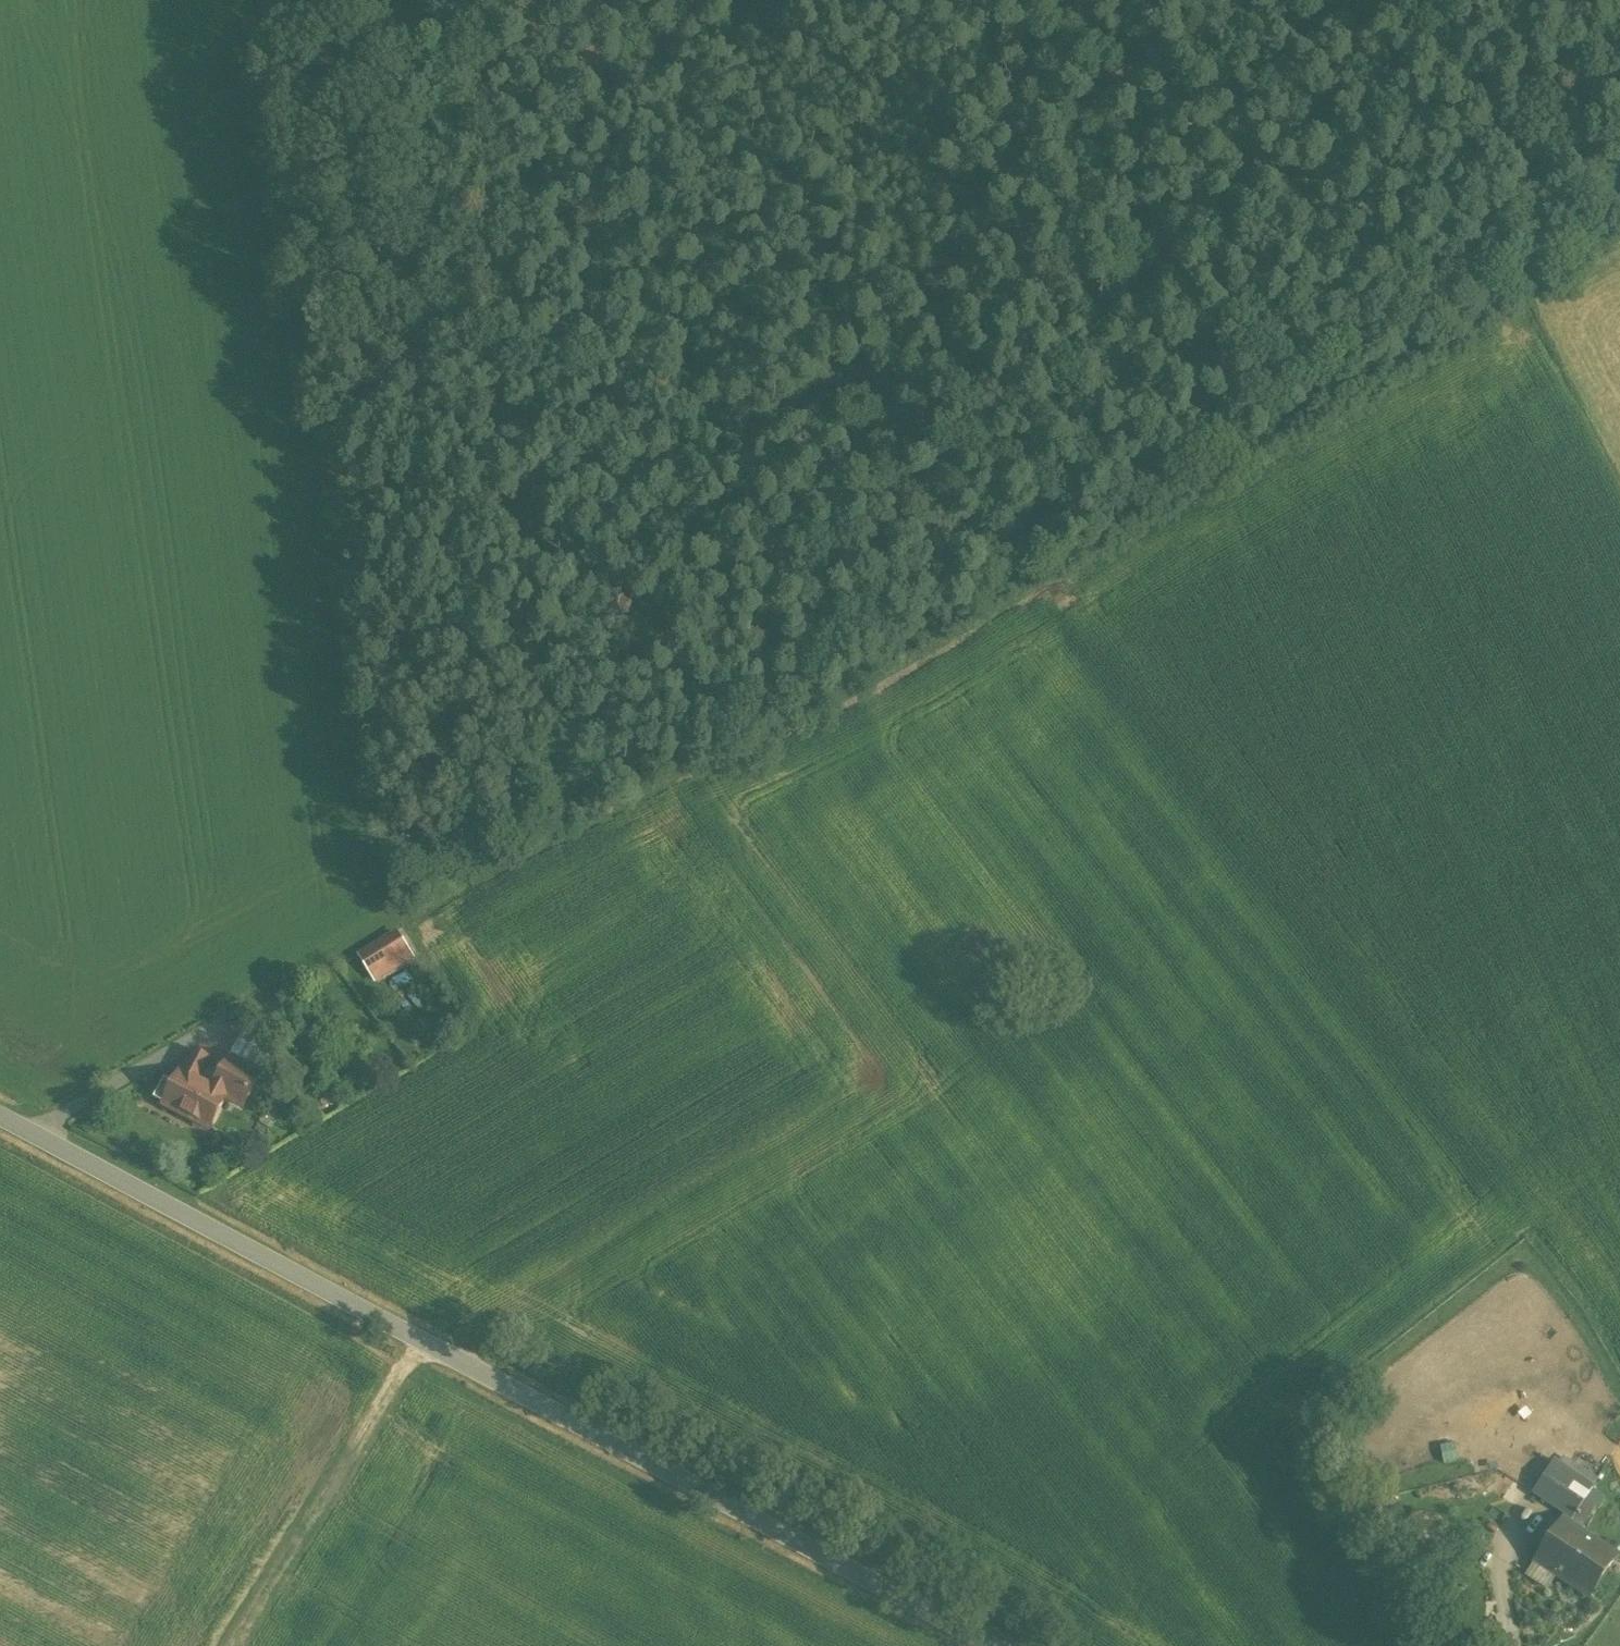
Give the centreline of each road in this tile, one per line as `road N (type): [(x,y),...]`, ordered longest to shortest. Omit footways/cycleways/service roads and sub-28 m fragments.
road 1 (tertiary): [(0,1115),(991,1645)]
road 2 (track): [(429,1345),(407,1362),(231,1645)]

